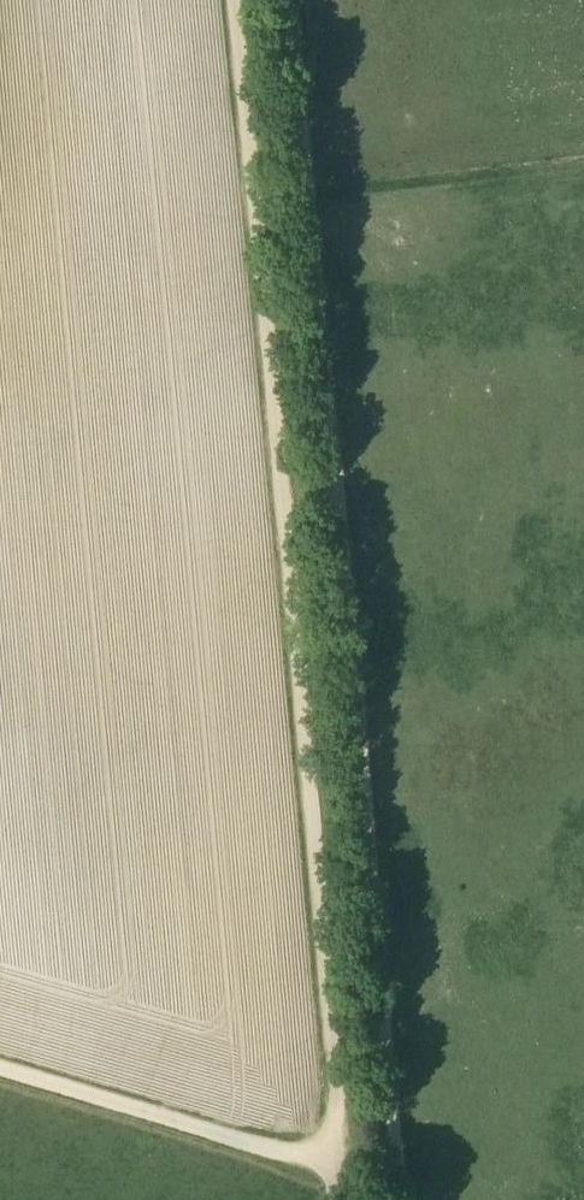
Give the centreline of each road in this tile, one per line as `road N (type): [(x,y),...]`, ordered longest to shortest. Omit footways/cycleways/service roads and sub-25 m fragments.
road 1 (track): [(296,0),(404,1199)]
road 2 (track): [(328,1152),(338,1118),(234,0)]
road 3 (track): [(328,1152),(279,1151),(0,1066)]

